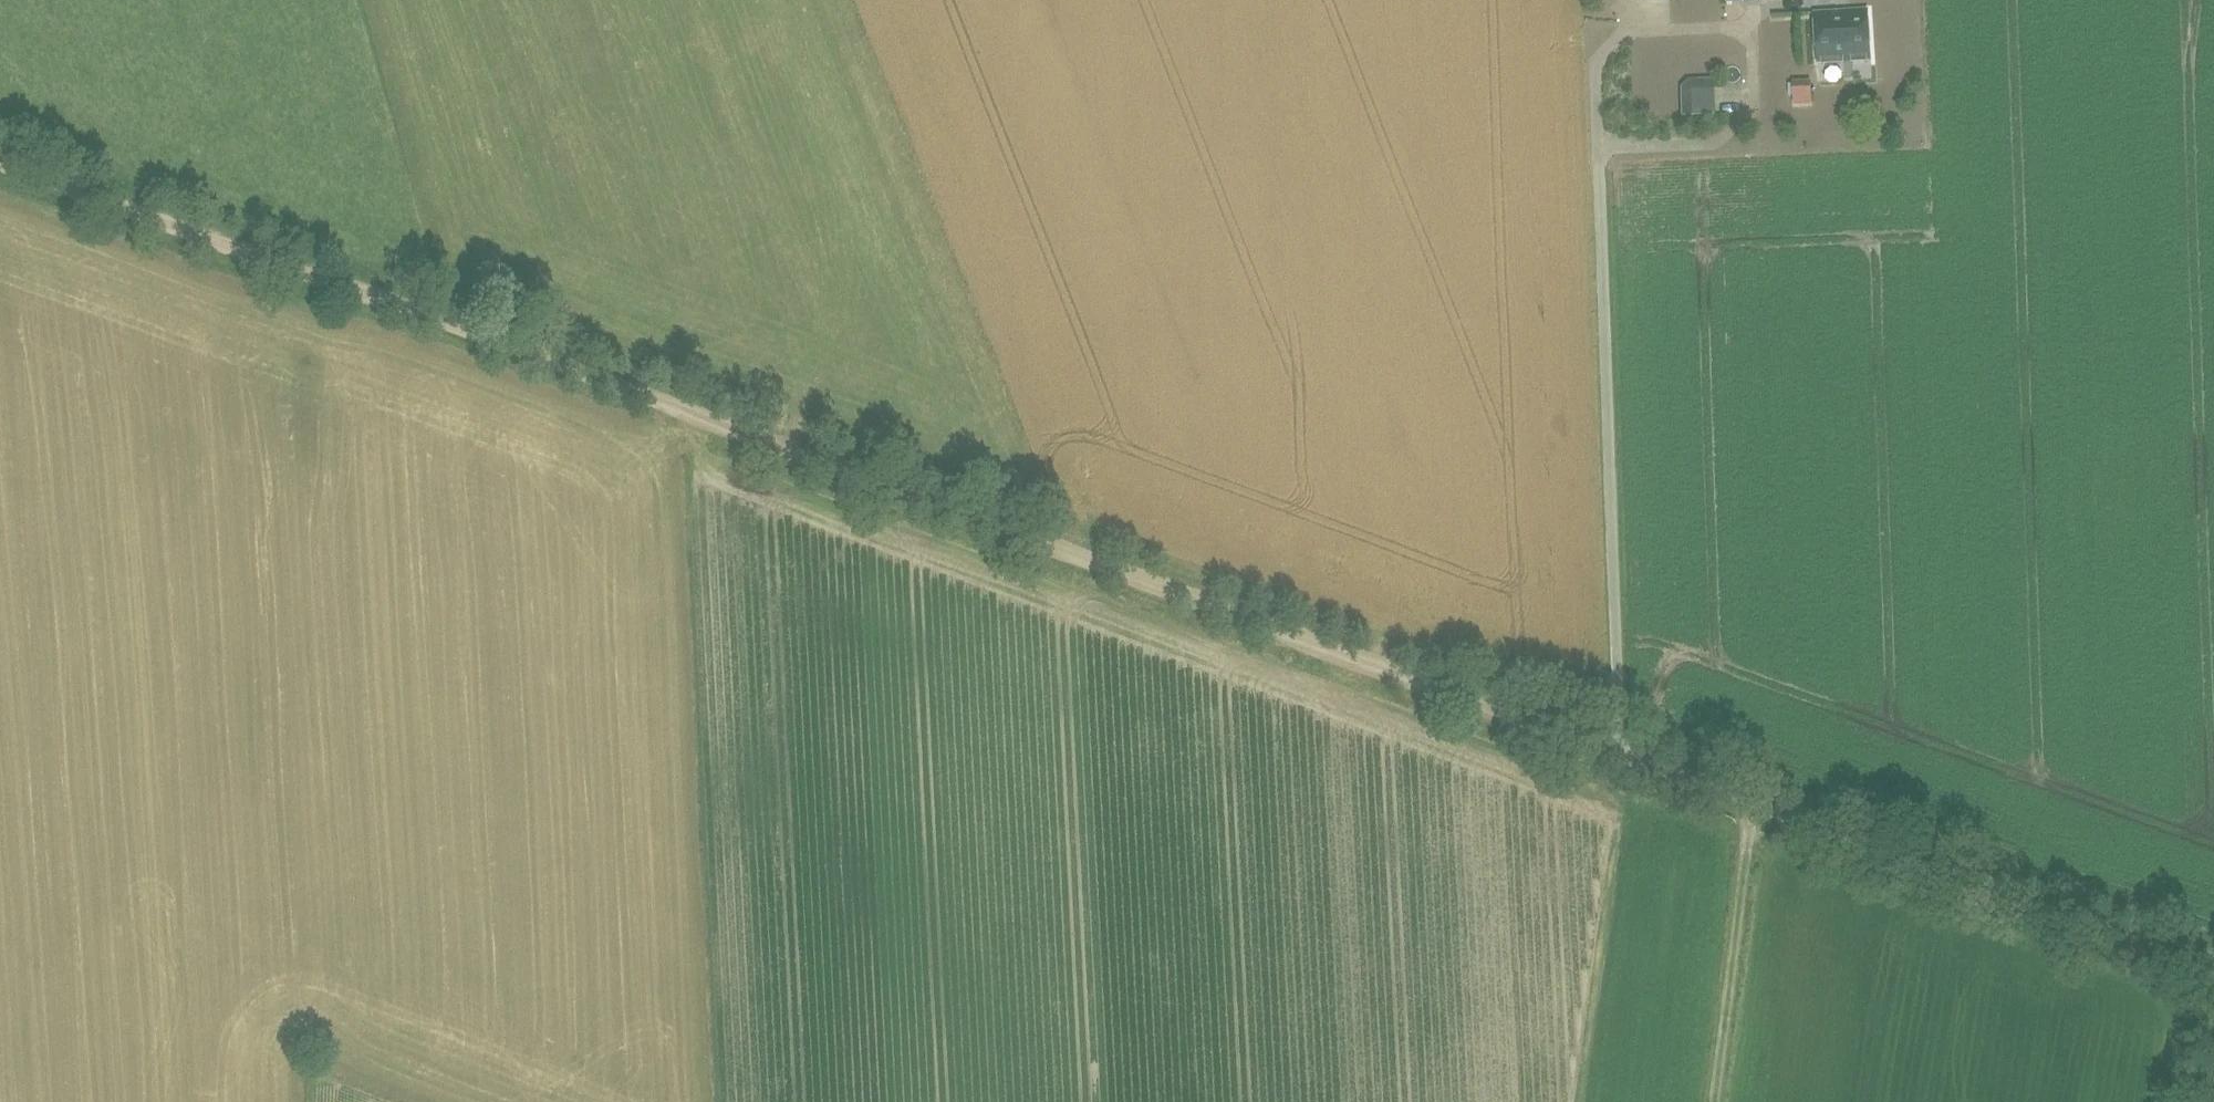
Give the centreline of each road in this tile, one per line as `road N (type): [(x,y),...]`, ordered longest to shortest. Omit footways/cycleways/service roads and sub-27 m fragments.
road 1 (track): [(1619,751),(0,155)]
road 2 (unclassified): [(2213,974),(1619,751)]

